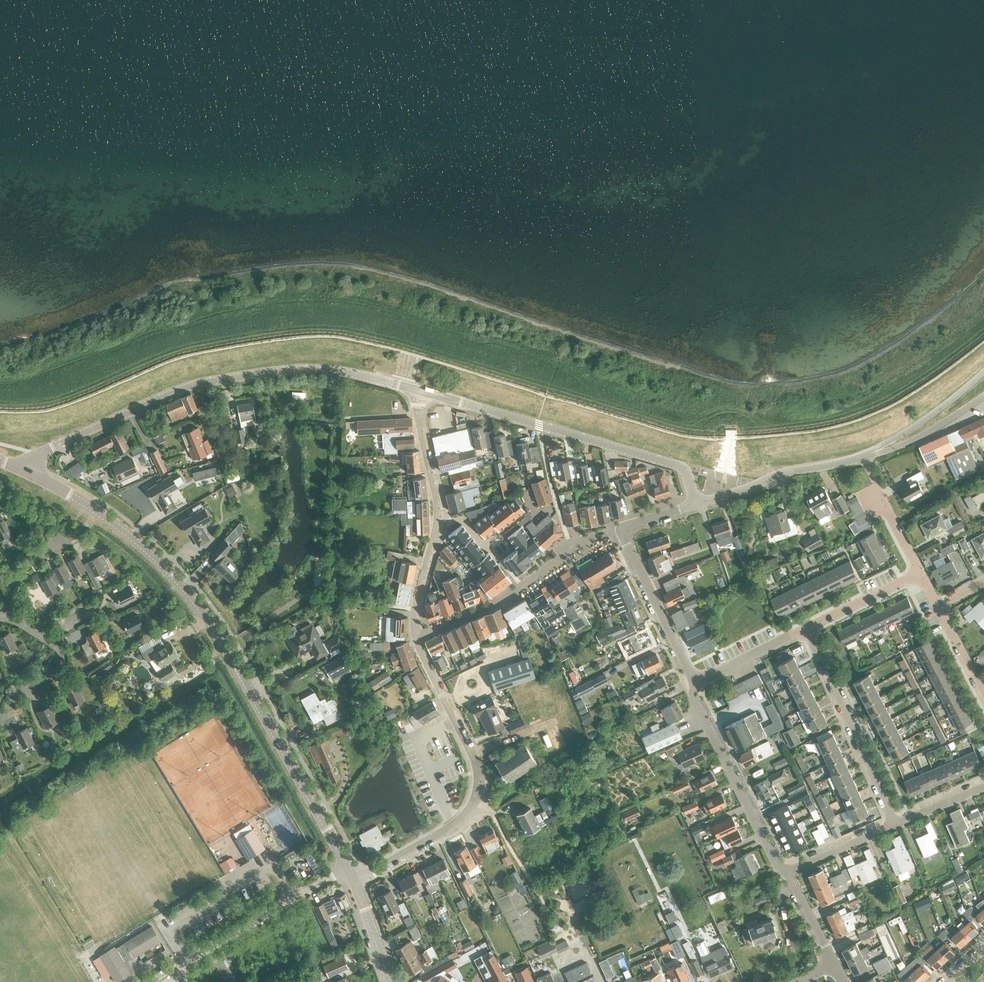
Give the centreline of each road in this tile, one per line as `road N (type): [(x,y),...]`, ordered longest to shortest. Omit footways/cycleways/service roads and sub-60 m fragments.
road 1 (tertiary): [(348,868),(189,594),(117,526),(27,472)]
road 2 (residential): [(27,472),(51,448),(200,383),(321,369),(415,389)]
road 3 (residential): [(415,638),(474,757),(478,787),(452,826),(355,882)]
road 4 (residential): [(695,504),(675,465),(415,389)]
road 5 (residential): [(415,389),(438,510),(415,638)]
road 6 (residential): [(621,527),(570,548),(494,603),(415,638)]
road 7 (residential): [(787,873),(773,859),(695,704),(694,682)]
road 8 (residential): [(891,824),(805,630)]
road 9 (residential): [(185,981),(182,963),(348,868)]
road 10 (residential): [(695,504),(786,471),(866,455)]
road 11 (residential): [(694,682),(621,527)]
road 12 (residential): [(983,369),(866,455)]
road 13 (residential): [(866,455),(905,443),(983,394)]
road 14 (residential): [(805,630),(920,572)]
road 15 (residential): [(694,682),(805,630)]

